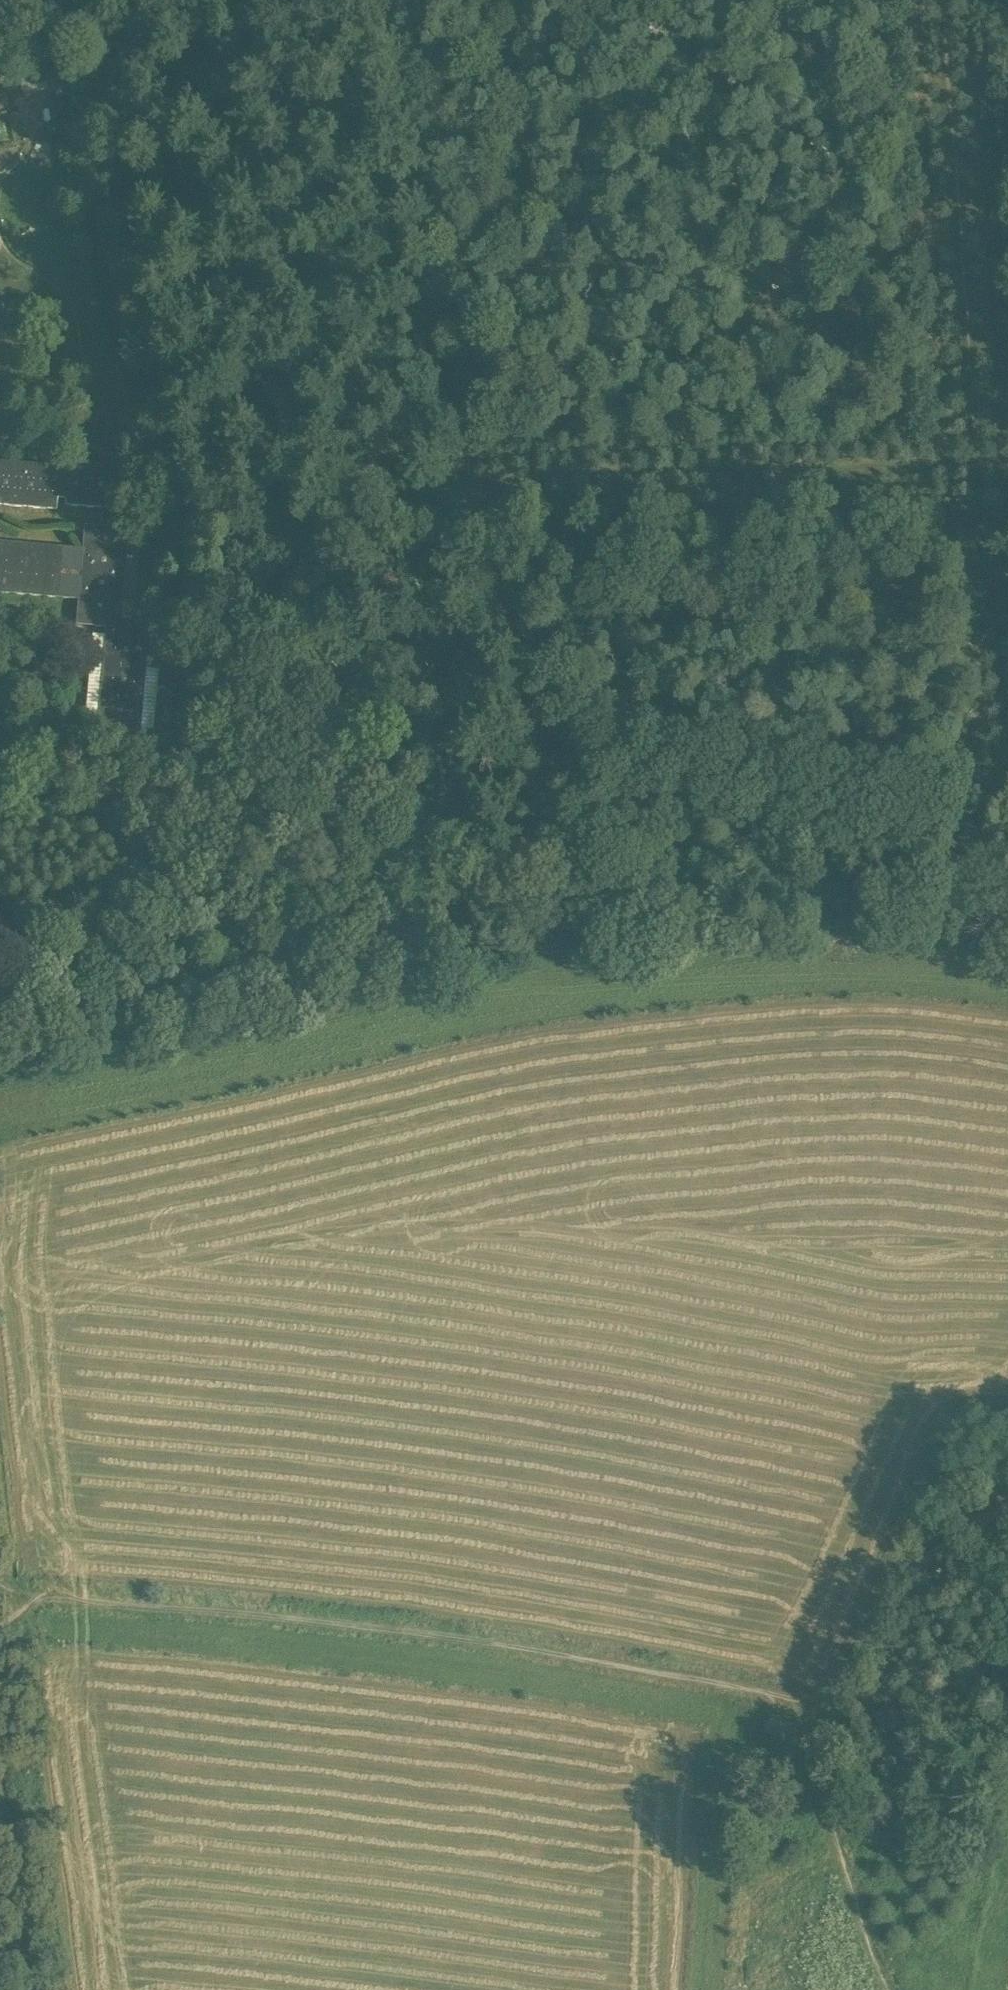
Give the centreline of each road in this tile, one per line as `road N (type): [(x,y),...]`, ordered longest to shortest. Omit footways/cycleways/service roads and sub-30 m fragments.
road 1 (track): [(945,0),(977,468),(1007,755)]
road 2 (tertiary): [(22,1989),(0,1810)]

